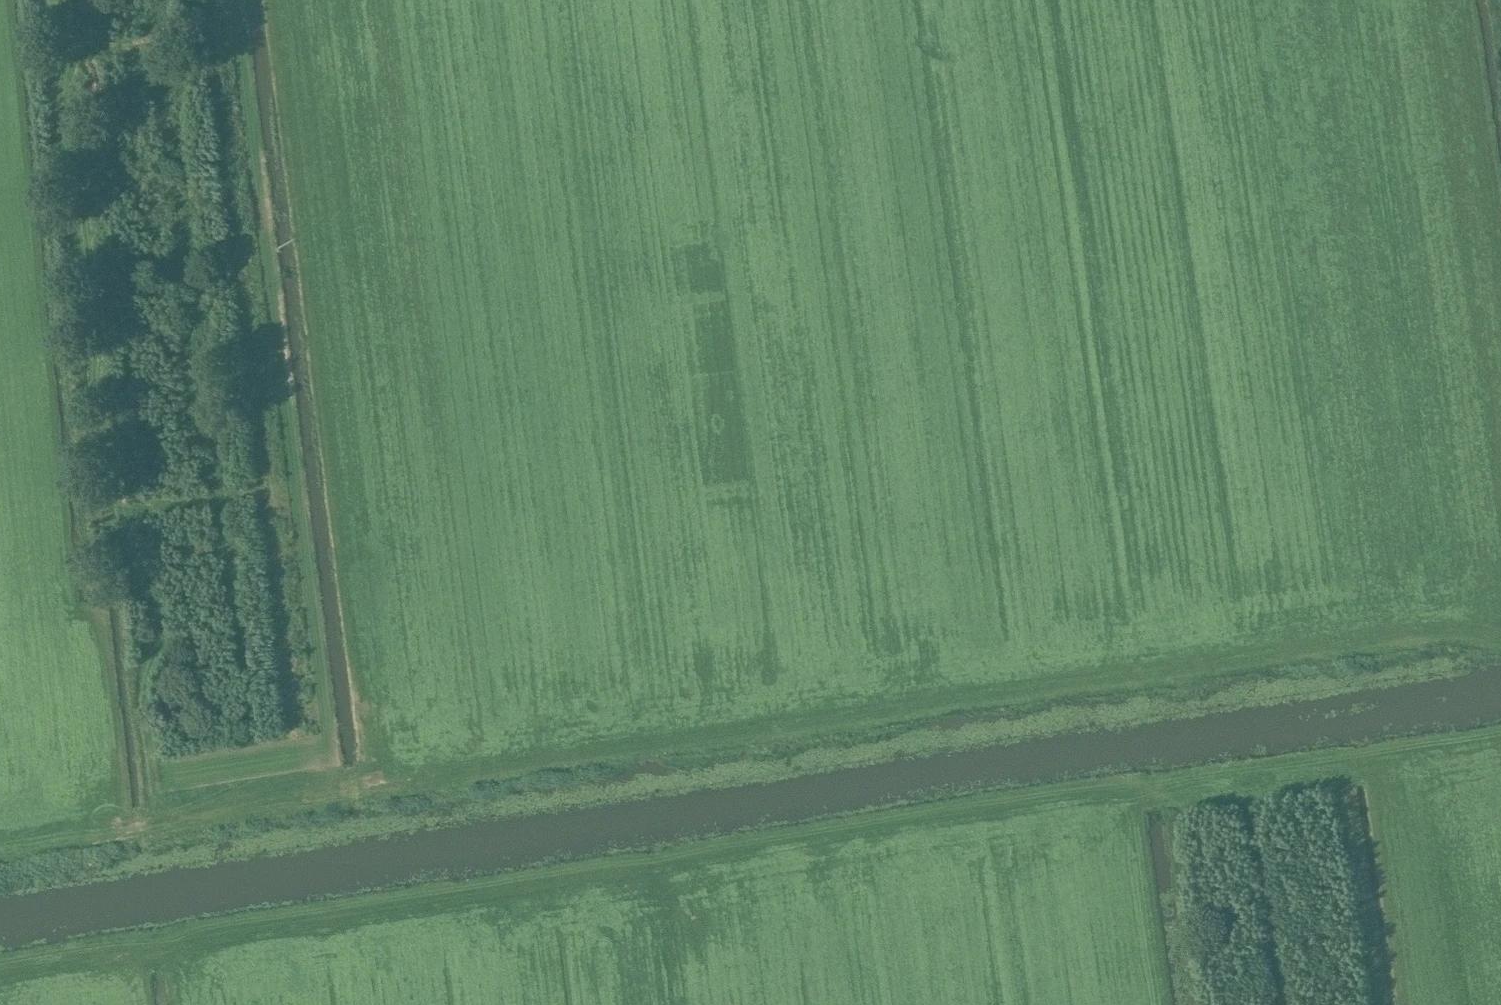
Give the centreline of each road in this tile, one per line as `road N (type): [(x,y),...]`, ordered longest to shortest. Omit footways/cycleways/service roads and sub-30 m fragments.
road 1 (track): [(1500,623),(1459,620),(161,814),(141,711),(158,644),(144,582),(179,511),(260,492),(204,0)]
road 2 (track): [(161,814),(0,840)]

